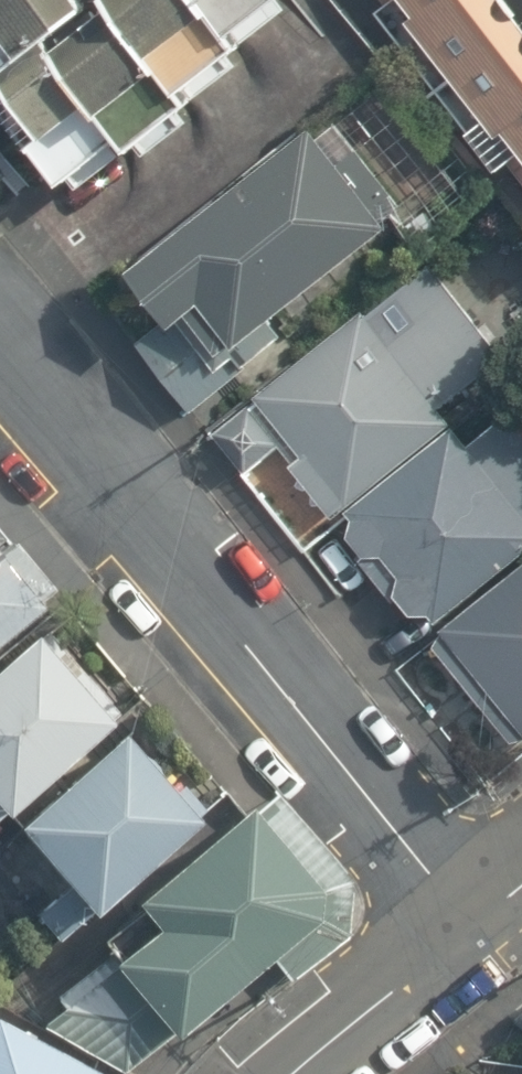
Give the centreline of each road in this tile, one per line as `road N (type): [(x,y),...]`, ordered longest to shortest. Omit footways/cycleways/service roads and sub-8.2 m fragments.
road 1 (residential): [(0,328),(480,921)]
road 2 (tertiary): [(480,921),(303,1073)]

